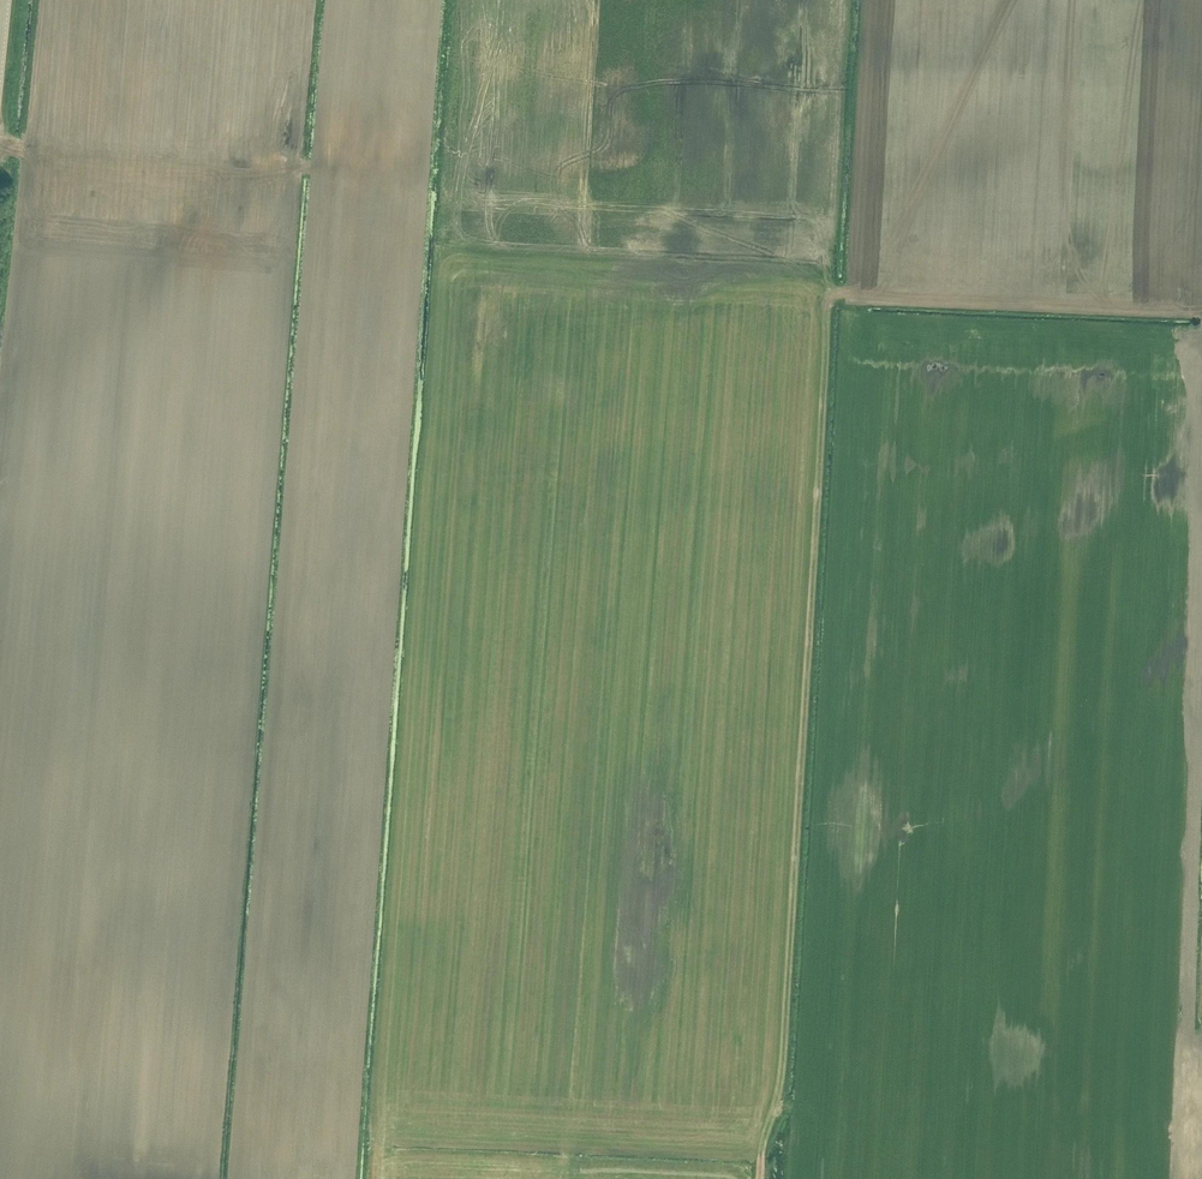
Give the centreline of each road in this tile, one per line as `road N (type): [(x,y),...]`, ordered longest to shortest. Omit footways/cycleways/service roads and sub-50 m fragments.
road 1 (track): [(761,1178),(783,1068),(831,296),(1201,314)]
road 2 (track): [(1185,1178),(1201,715)]

